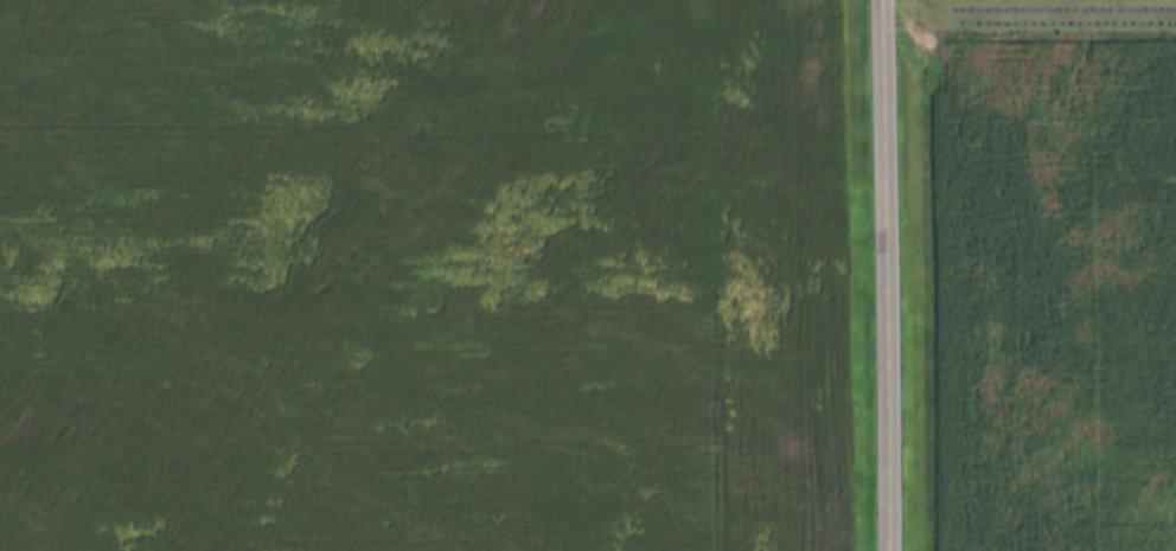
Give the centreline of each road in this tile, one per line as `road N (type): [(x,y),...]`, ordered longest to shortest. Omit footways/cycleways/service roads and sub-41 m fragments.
road 1 (tertiary): [(887,550),(878,0)]

